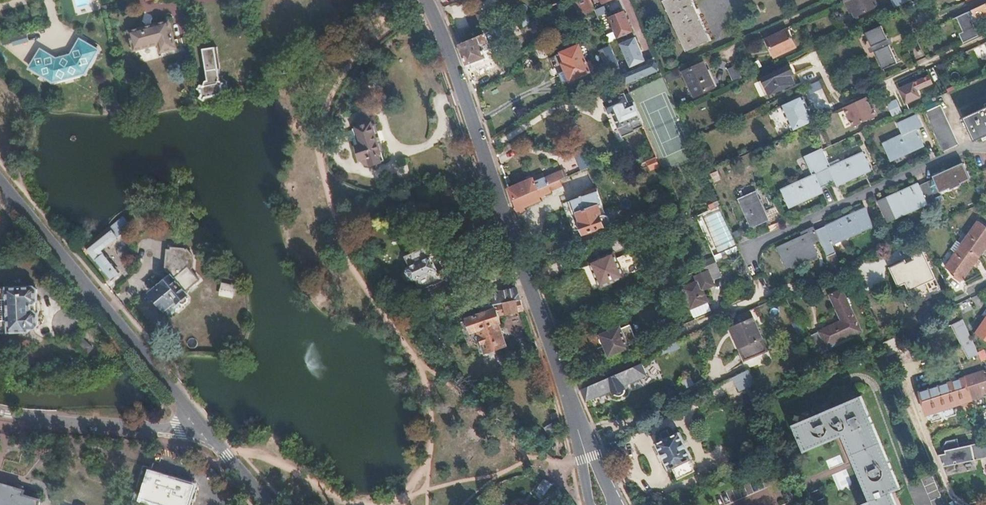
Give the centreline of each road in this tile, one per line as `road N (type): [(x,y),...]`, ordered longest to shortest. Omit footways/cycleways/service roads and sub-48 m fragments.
road 1 (residential): [(579,435),(427,0)]
road 2 (residential): [(198,426),(0,181)]
road 3 (residential): [(0,415),(198,426)]

